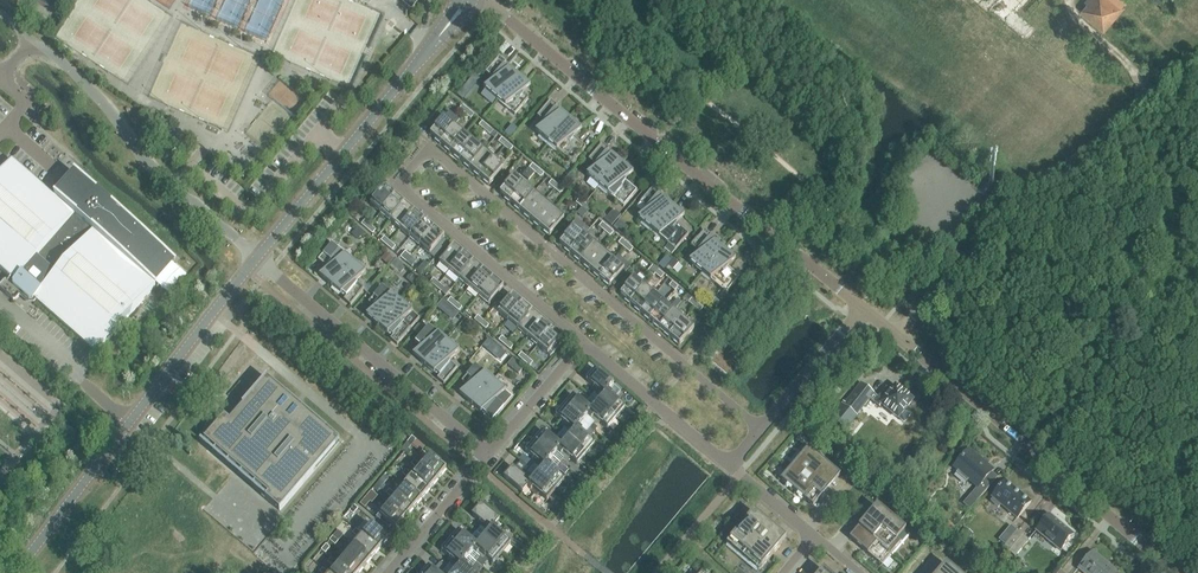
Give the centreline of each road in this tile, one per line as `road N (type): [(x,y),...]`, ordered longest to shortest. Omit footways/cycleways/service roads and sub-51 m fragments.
road 1 (residential): [(762,429),(438,159),(419,156),(403,176),(408,195),(585,345)]
road 2 (residential): [(863,307),(476,1)]
road 3 (unclassified): [(1197,54),(996,218),(897,336)]
road 4 (tertiary): [(10,572),(254,264)]
road 5 (residential): [(1178,572),(897,336)]
road 6 (unclassified): [(259,258),(149,164),(81,82),(0,13)]
road 7 (residential): [(486,457),(254,264)]
road 8 (tertiary): [(259,258),(444,30)]
road 9 (residential): [(585,345),(728,467)]
road 10 (residential): [(762,429),(863,307)]
road 11 (residential): [(390,572),(486,457)]
road 12 (residential): [(486,457),(585,345)]

